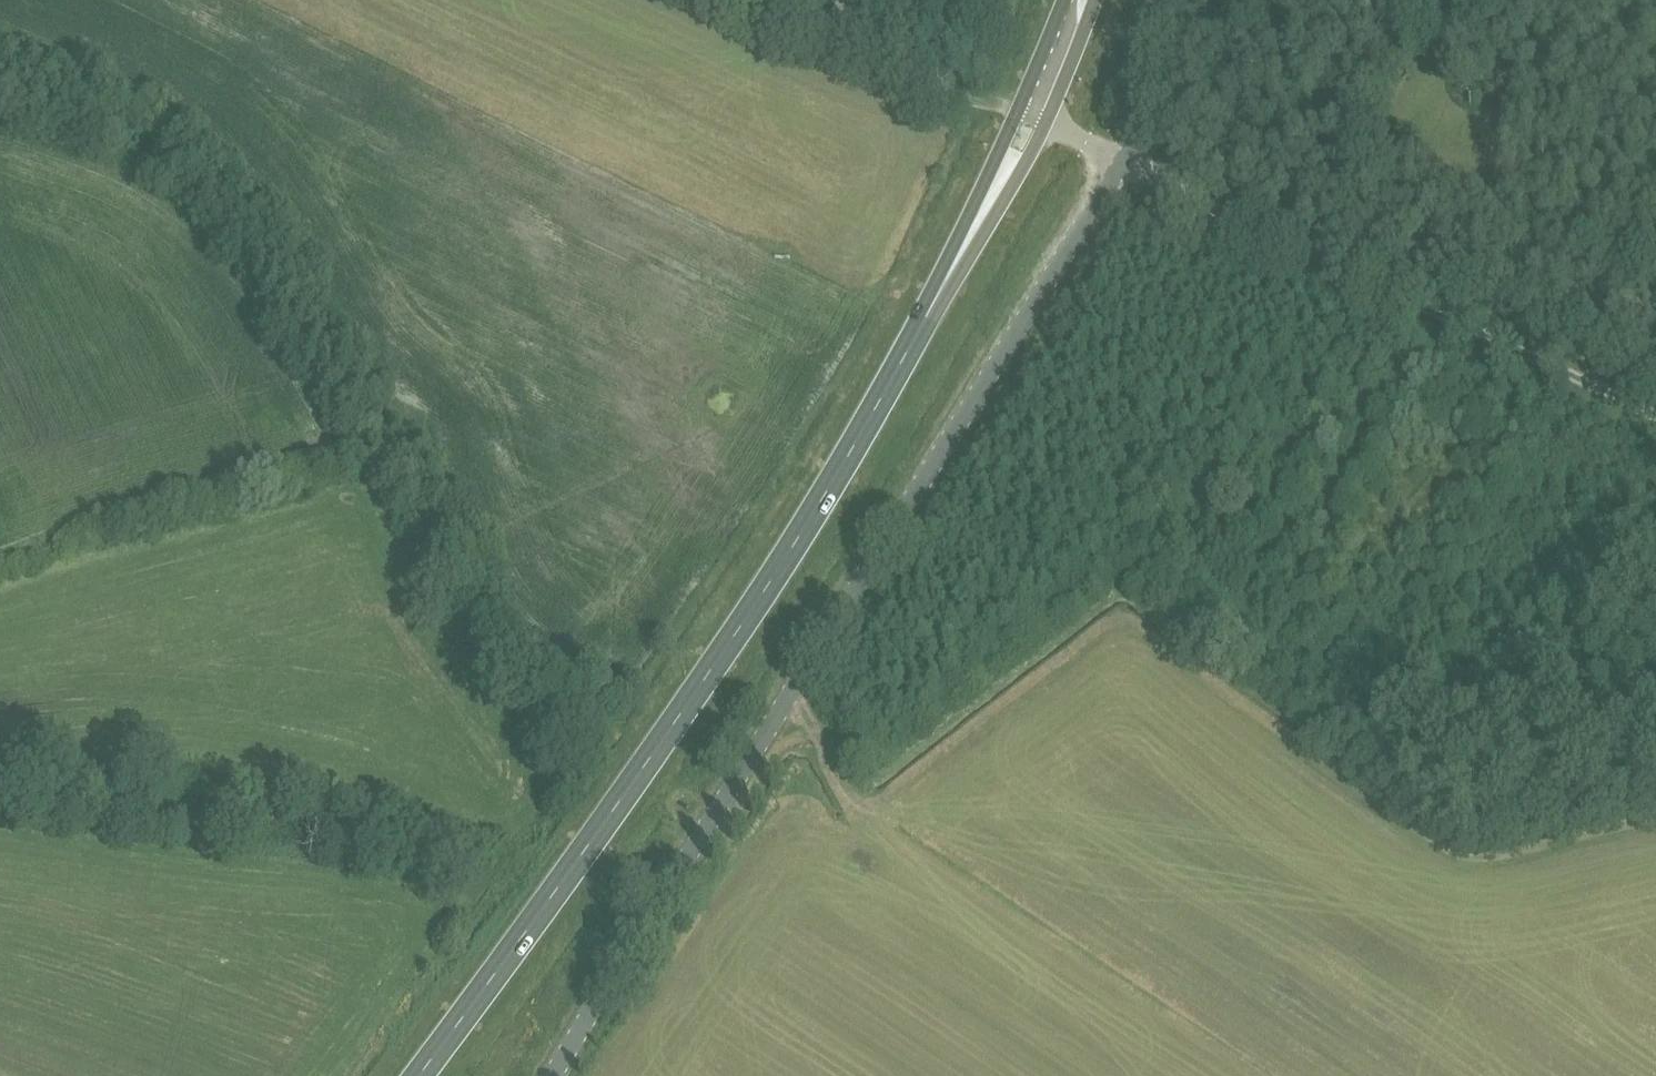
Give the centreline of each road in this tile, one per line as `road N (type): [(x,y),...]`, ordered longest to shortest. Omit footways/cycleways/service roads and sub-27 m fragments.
road 1 (unclassified): [(554,1075),(1224,0)]
road 2 (primary): [(422,1075),(750,622),(827,496),(1033,117),(1081,0)]
road 3 (track): [(1123,161),(1655,420)]
road 4 (track): [(1123,161),(772,0)]
road 5 (track): [(865,807),(792,695)]

